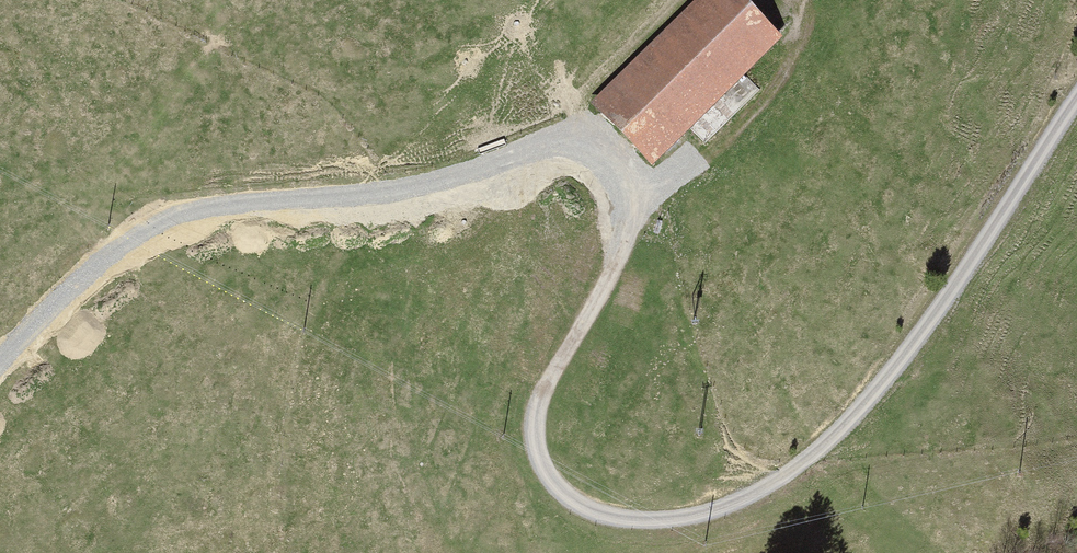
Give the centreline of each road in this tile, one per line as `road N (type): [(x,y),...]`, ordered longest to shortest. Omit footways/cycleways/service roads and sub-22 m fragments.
road 1 (track): [(1076,97),(889,377),(824,445),(759,495),(646,530),(572,502),(546,452),(542,404),(635,224),(639,196),(620,156),(584,138),(553,138),(392,189),(199,204),(151,217)]
road 2 (track): [(0,351),(115,237),(151,217)]

